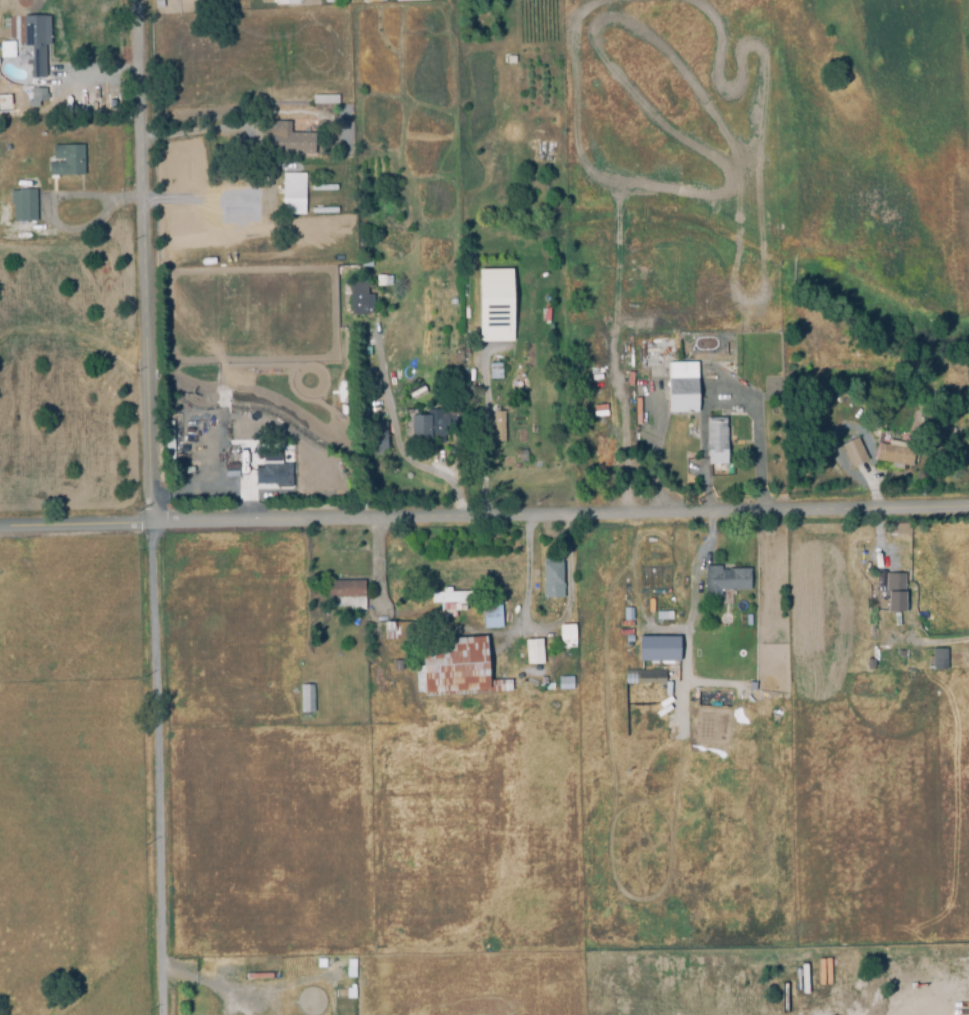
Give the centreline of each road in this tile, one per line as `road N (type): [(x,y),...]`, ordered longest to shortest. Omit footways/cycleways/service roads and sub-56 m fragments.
road 1 (residential): [(968,509),(0,530)]
road 2 (residential): [(140,0),(153,526)]

